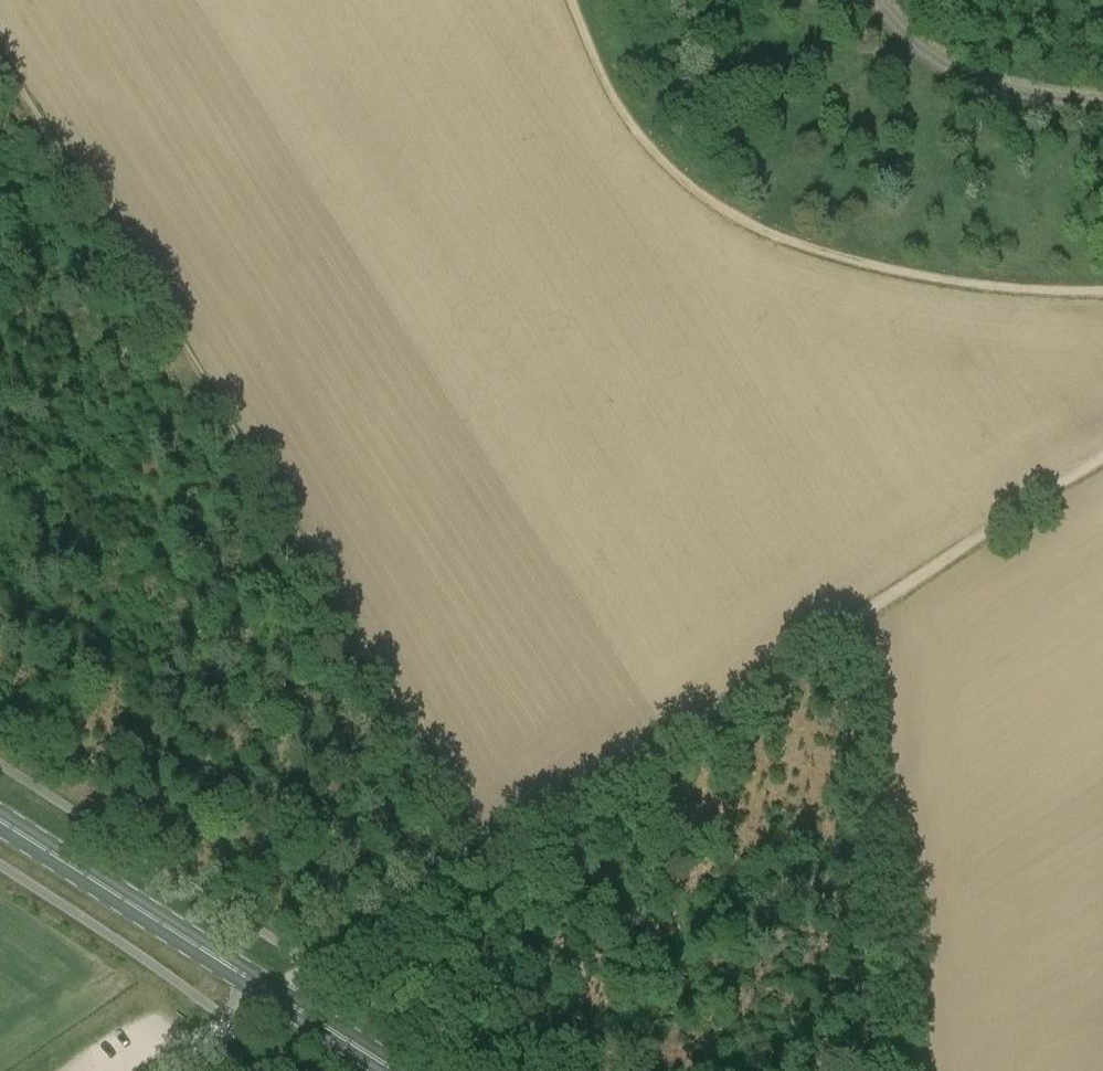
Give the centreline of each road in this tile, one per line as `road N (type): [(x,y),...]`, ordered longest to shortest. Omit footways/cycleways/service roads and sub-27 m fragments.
road 1 (track): [(0,61),(312,566),(486,872)]
road 2 (track): [(486,872),(790,658),(1102,459)]
road 3 (track): [(570,0),(600,69),(651,150),(688,187),(737,218),(871,266),(1001,287),(1102,292)]
road 4 (primary): [(395,1070),(0,821)]
road 5 (unclassified): [(1102,103),(1029,97),(963,77),(900,30),(878,0)]
road 6 (track): [(319,971),(486,872)]

